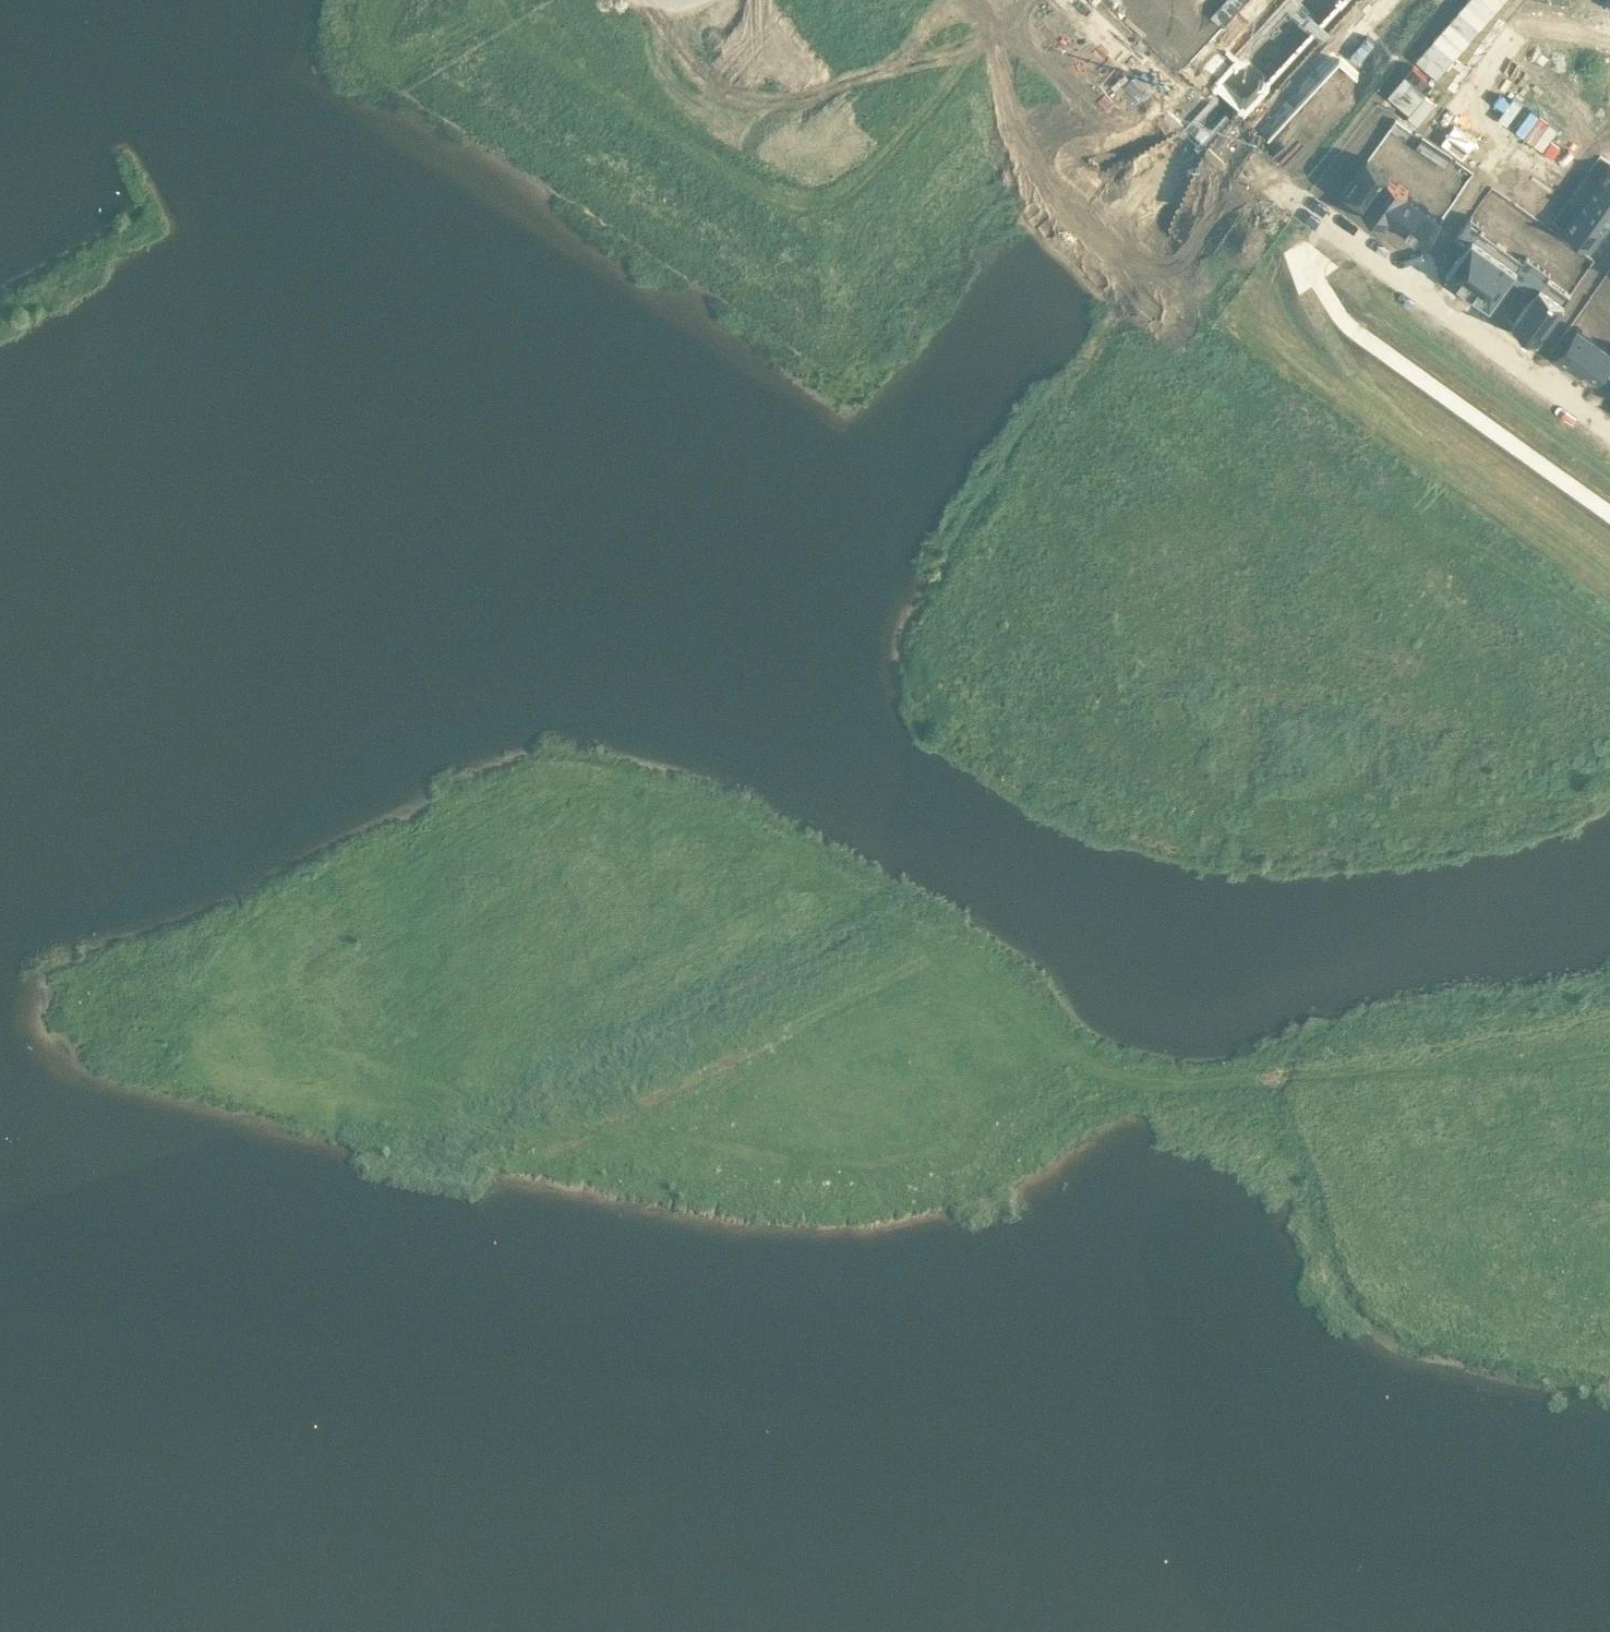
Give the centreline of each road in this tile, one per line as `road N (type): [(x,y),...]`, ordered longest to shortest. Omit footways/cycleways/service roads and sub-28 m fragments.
road 1 (residential): [(1242,150),(1325,219),(1609,426)]
road 2 (residential): [(1242,150),(1388,0)]
road 3 (residential): [(1069,0),(1148,70),(1209,0)]

